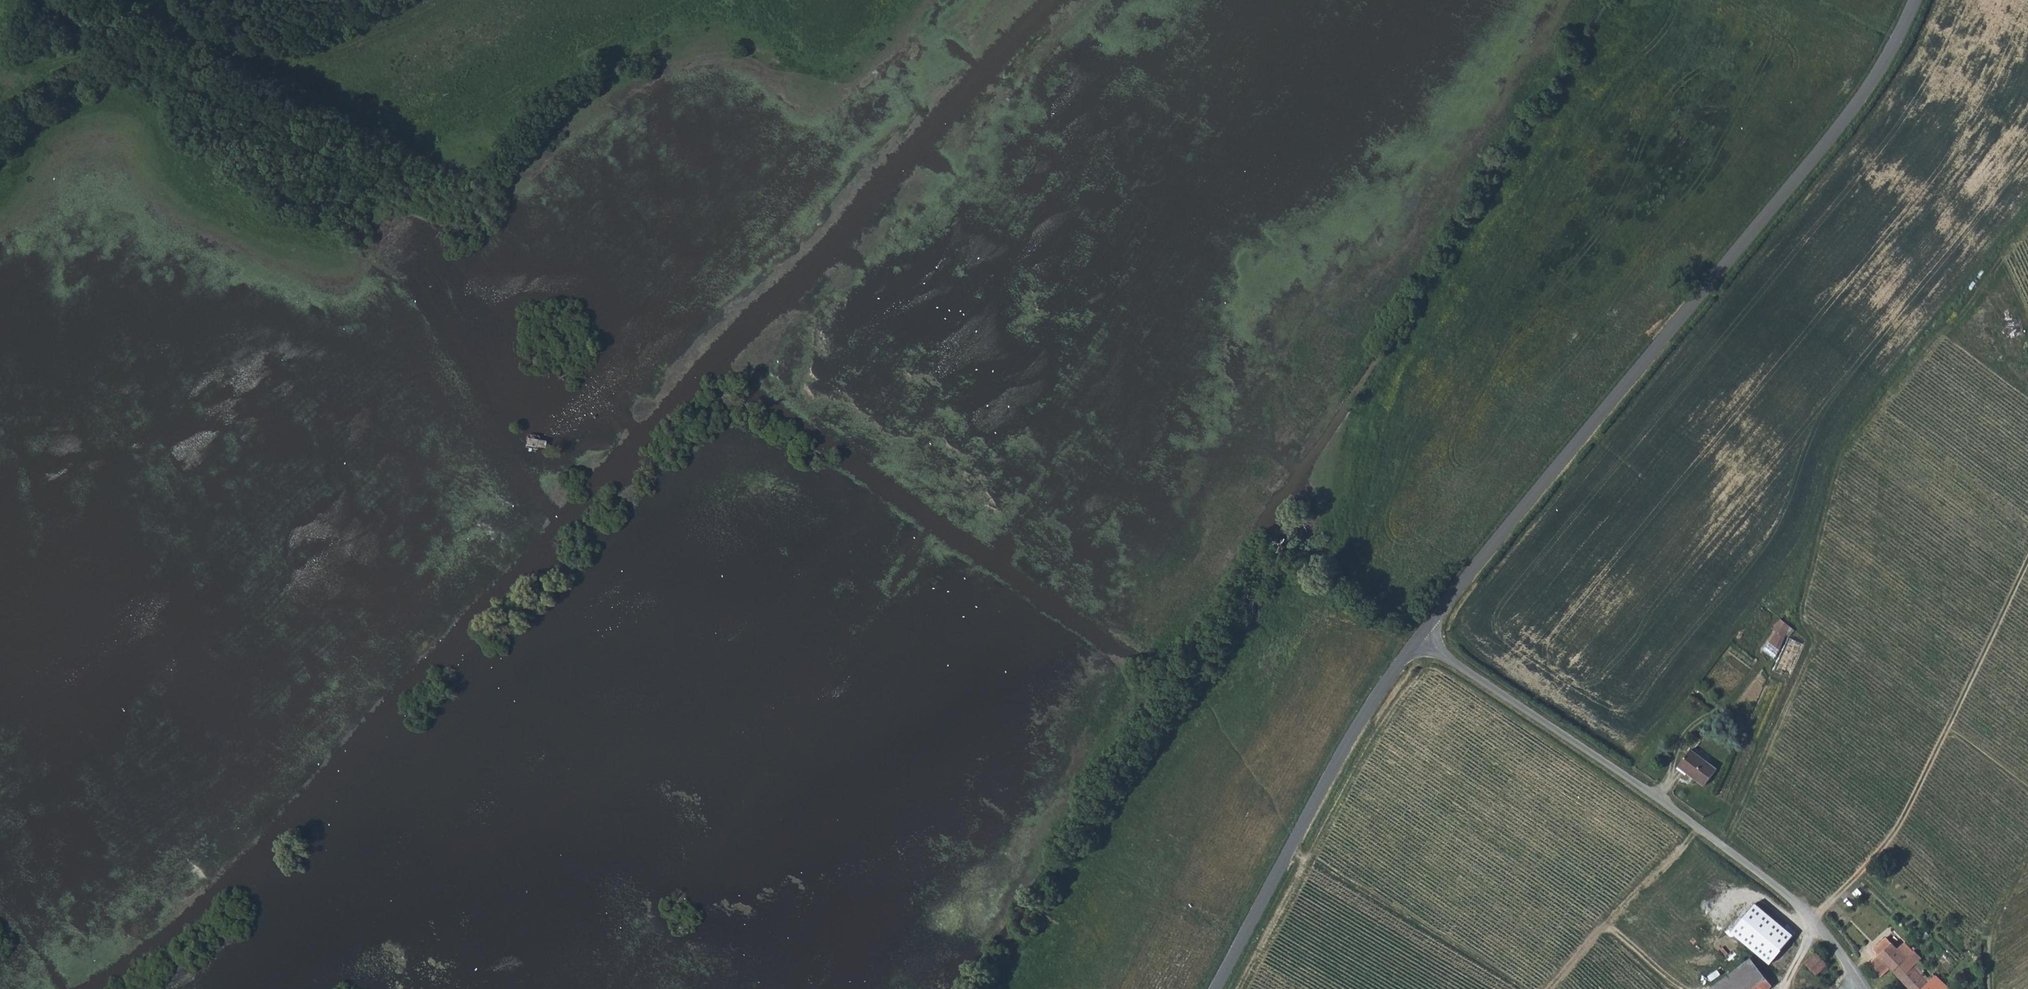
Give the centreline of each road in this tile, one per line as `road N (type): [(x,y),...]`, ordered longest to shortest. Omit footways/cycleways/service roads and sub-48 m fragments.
road 1 (tertiary): [(1215,988),(1386,680),(1848,114),(1914,0)]
road 2 (track): [(1817,920),(1896,837),(2027,560)]
road 3 (track): [(1549,988),(1697,829)]

